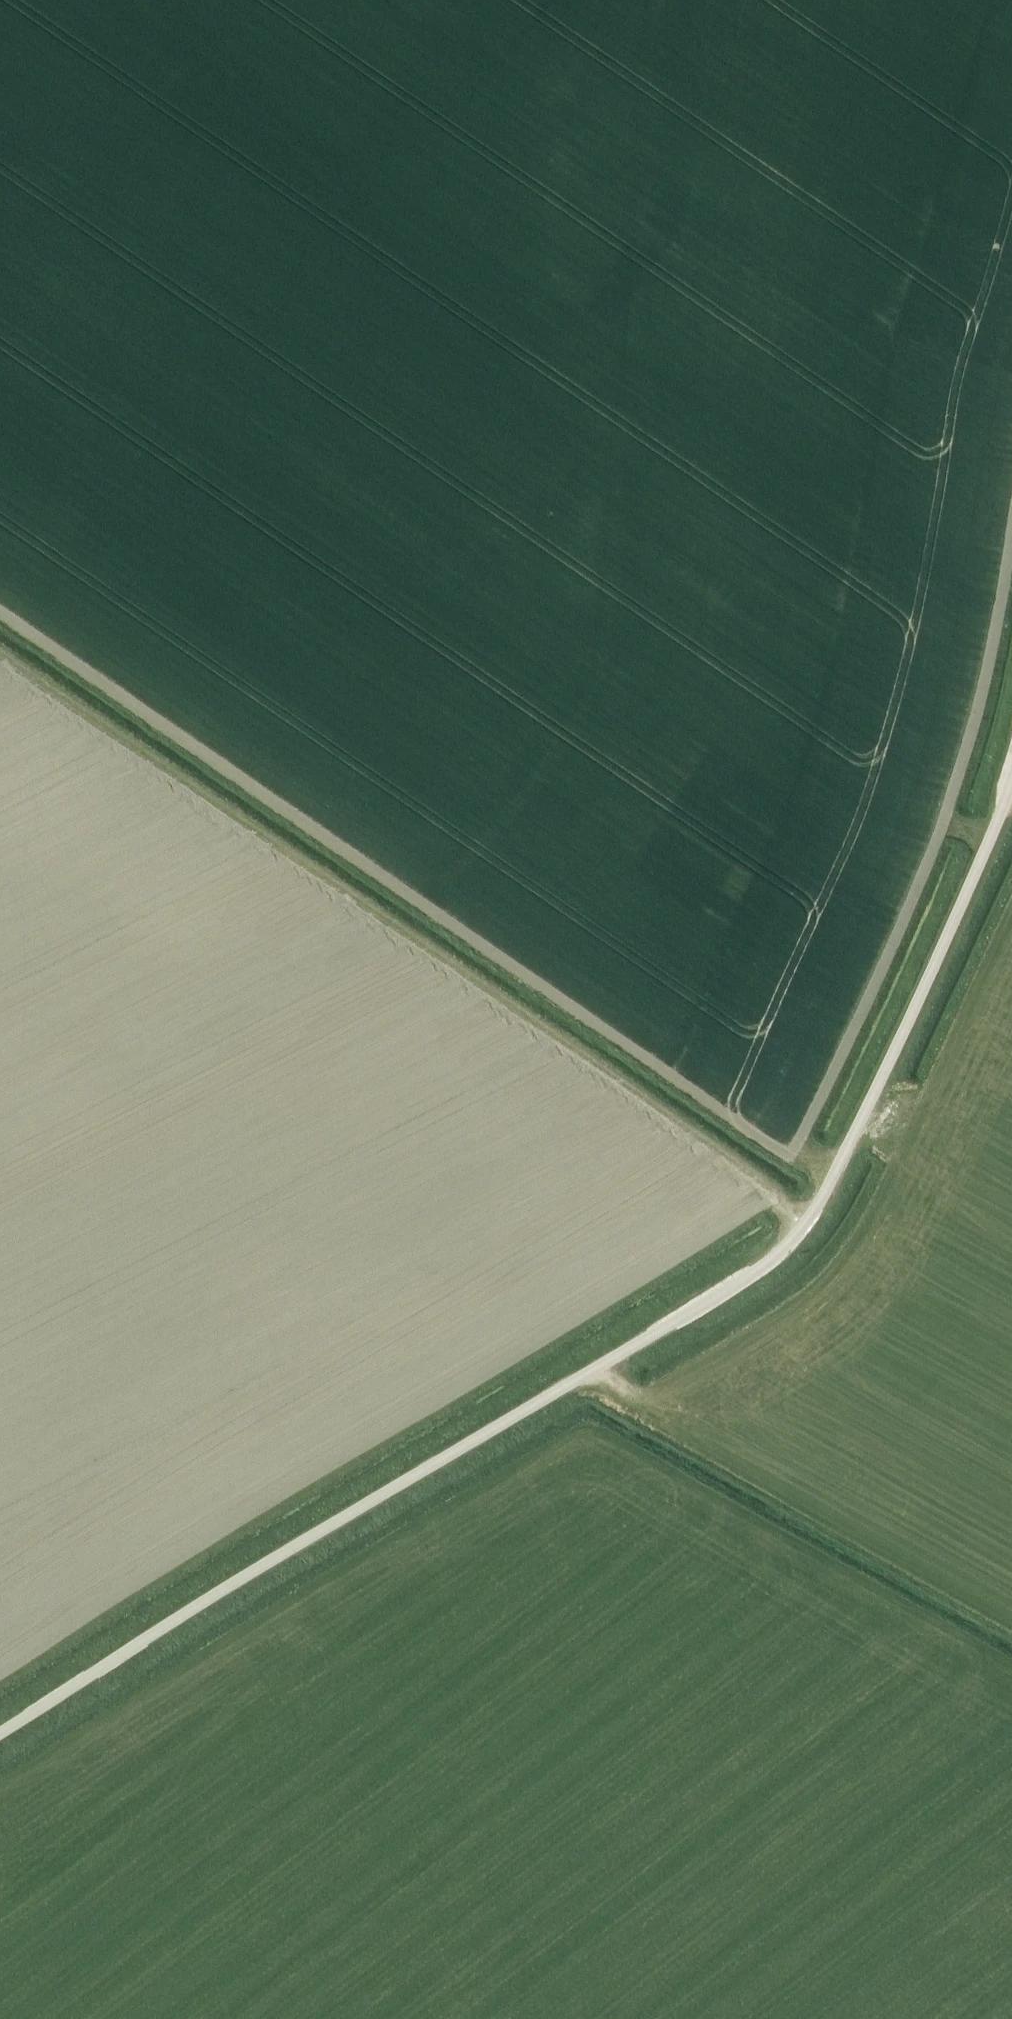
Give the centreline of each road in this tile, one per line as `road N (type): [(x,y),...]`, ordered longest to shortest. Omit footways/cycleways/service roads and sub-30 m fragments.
road 1 (unclassified): [(0,1726),(767,1265),(822,1211),(856,1161),(1011,792)]

